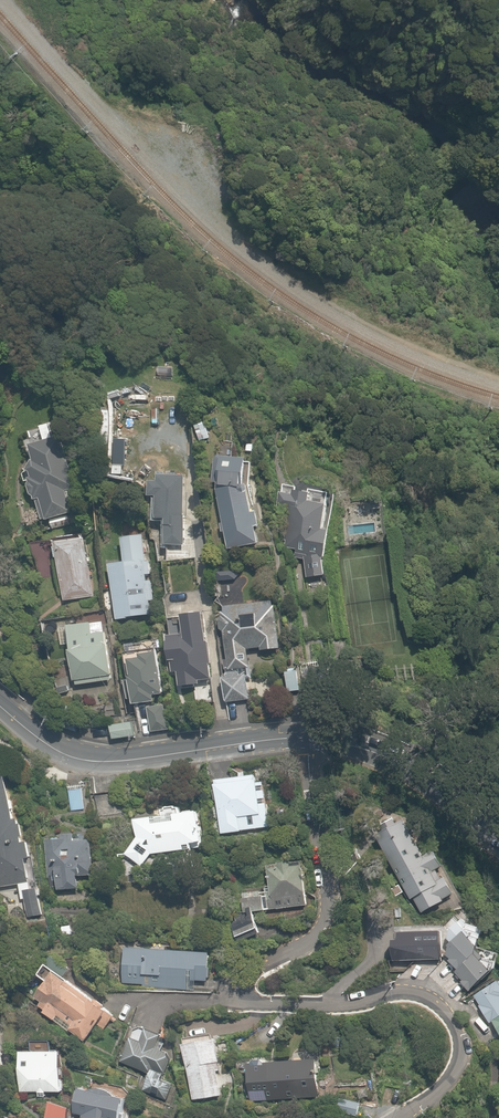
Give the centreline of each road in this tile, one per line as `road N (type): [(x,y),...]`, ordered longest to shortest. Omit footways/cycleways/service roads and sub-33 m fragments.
road 1 (residential): [(307,739),(327,905),(319,931),(249,972),(241,986),(259,1008),(304,1010),(400,991),(429,998),(449,1016),(460,1043),(453,1079),(410,1117)]
road 2 (track): [(4,0),(229,239),(363,328),(498,383)]
road 3 (tertiary): [(0,706),(74,755),(307,739)]
road 4 (tertiary): [(307,739),(407,765),(498,838)]

